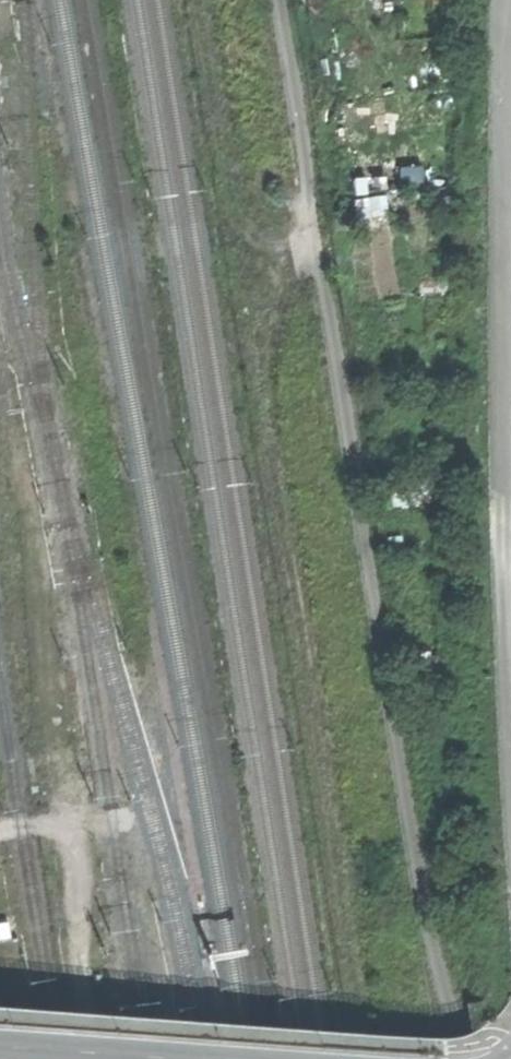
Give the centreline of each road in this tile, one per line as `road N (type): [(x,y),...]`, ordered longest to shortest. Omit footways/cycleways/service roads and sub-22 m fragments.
road 1 (tertiary): [(248,1058),(0,1039)]

